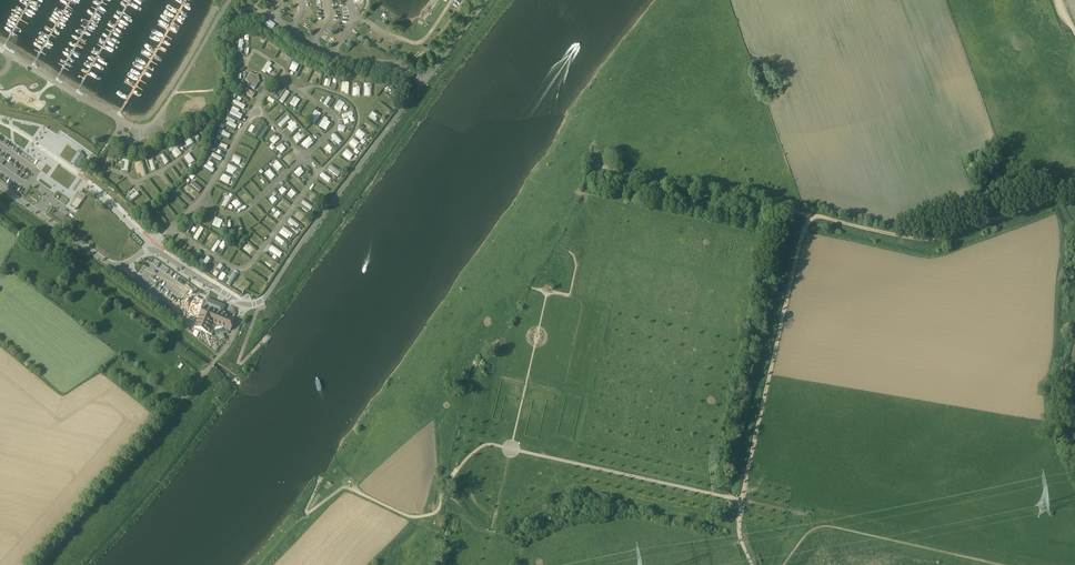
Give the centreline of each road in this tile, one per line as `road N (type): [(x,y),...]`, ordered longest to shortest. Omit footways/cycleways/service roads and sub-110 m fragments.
road 1 (track): [(600,164),(924,240),(1074,188)]
road 2 (unclassified): [(257,305),(483,0)]
road 3 (track): [(811,530),(802,515),(741,501),(813,216)]
road 4 (unclassified): [(241,306),(227,348),(39,564)]
road 5 (unclassified): [(352,489),(418,517),(437,511),(448,482),(486,445),(577,463)]
road 6 (track): [(0,202),(217,359)]
road 7 (unclassified): [(211,287),(153,251),(109,265),(0,187)]
road 8 (unclassified): [(753,564),(740,535),(741,501),(577,463)]
road 9 (track): [(997,564),(834,527),(811,530)]

